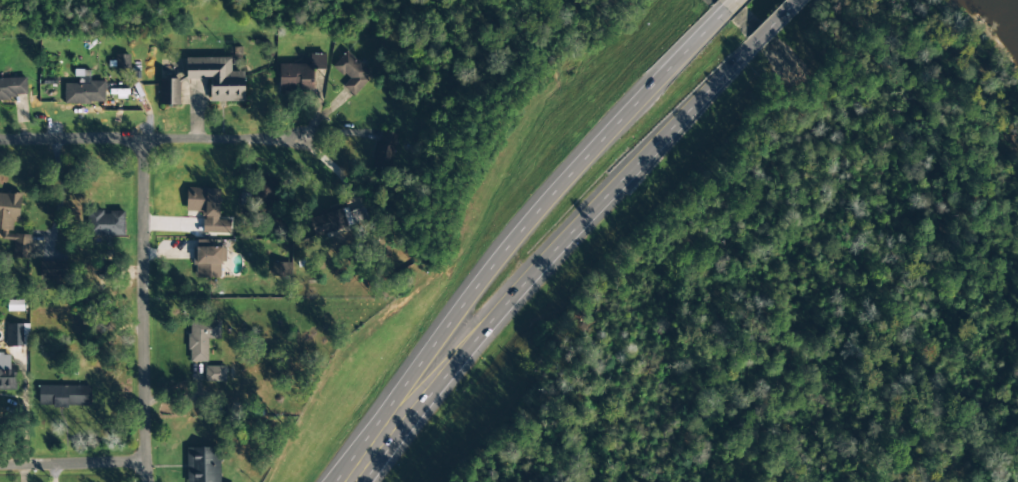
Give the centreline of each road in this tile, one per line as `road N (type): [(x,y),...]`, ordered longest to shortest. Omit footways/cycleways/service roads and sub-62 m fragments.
road 1 (trunk): [(718,18),(508,239),(446,321),(404,401)]
road 2 (trunk): [(404,401),(475,340),(745,52)]
road 3 (residential): [(146,481),(142,143)]
road 4 (residential): [(302,137),(142,143),(0,128)]
road 5 (residential): [(144,461),(0,468)]

